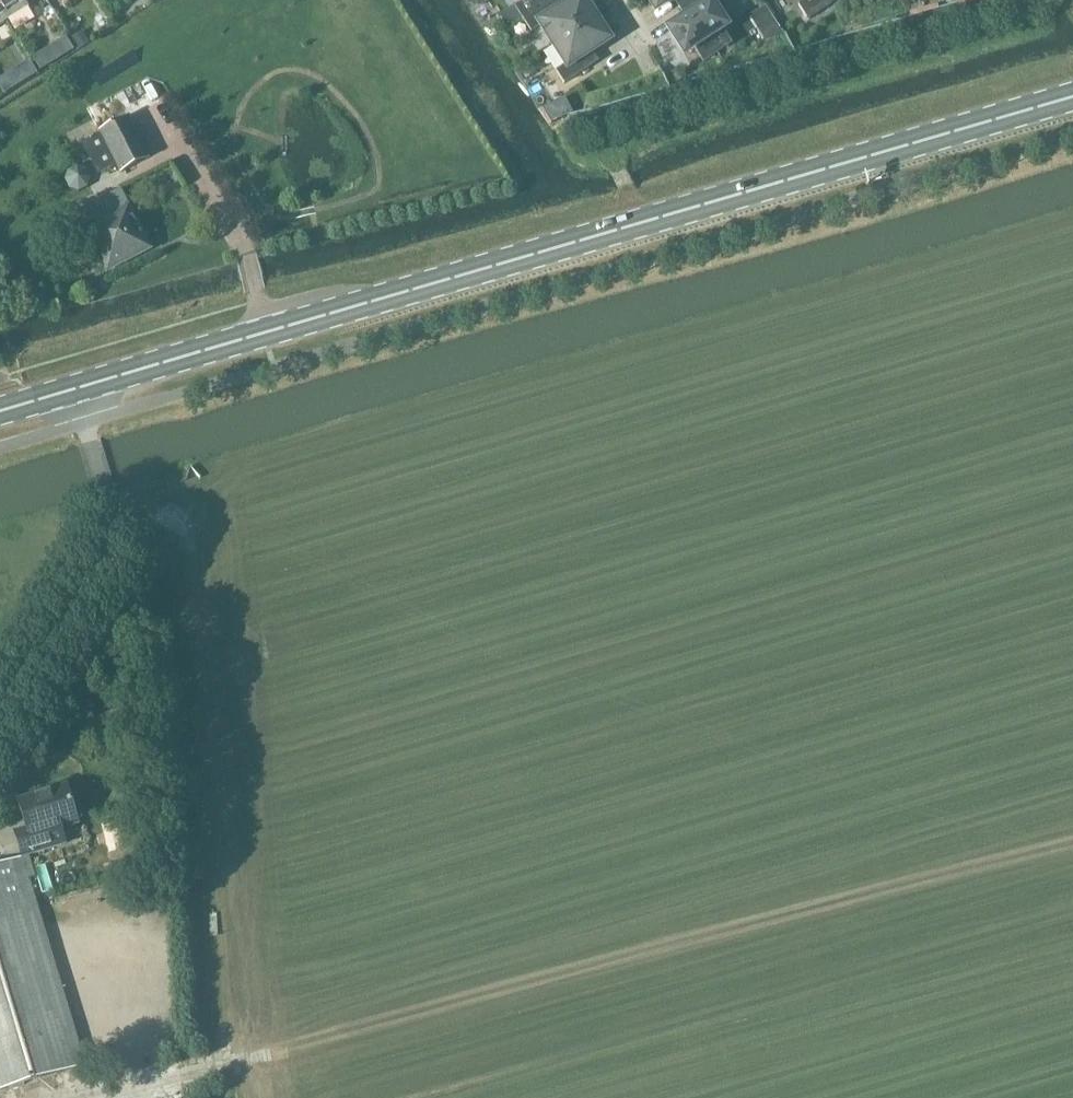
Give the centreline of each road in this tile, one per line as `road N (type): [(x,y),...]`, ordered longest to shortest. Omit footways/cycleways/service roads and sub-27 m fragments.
road 1 (secondary): [(0,413),(1072,97)]

